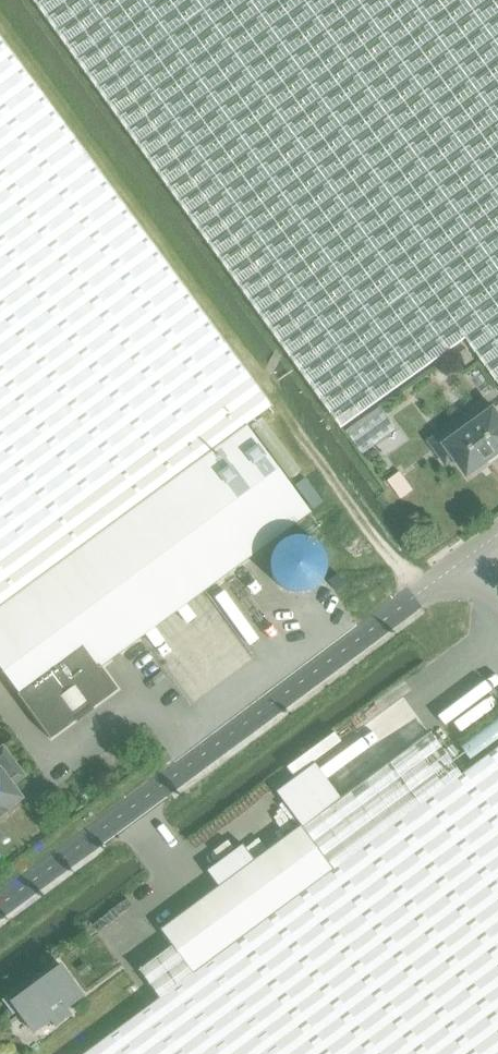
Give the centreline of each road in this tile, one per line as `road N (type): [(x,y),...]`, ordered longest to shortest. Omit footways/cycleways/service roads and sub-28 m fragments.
road 1 (tertiary): [(461,562),(0,904)]

